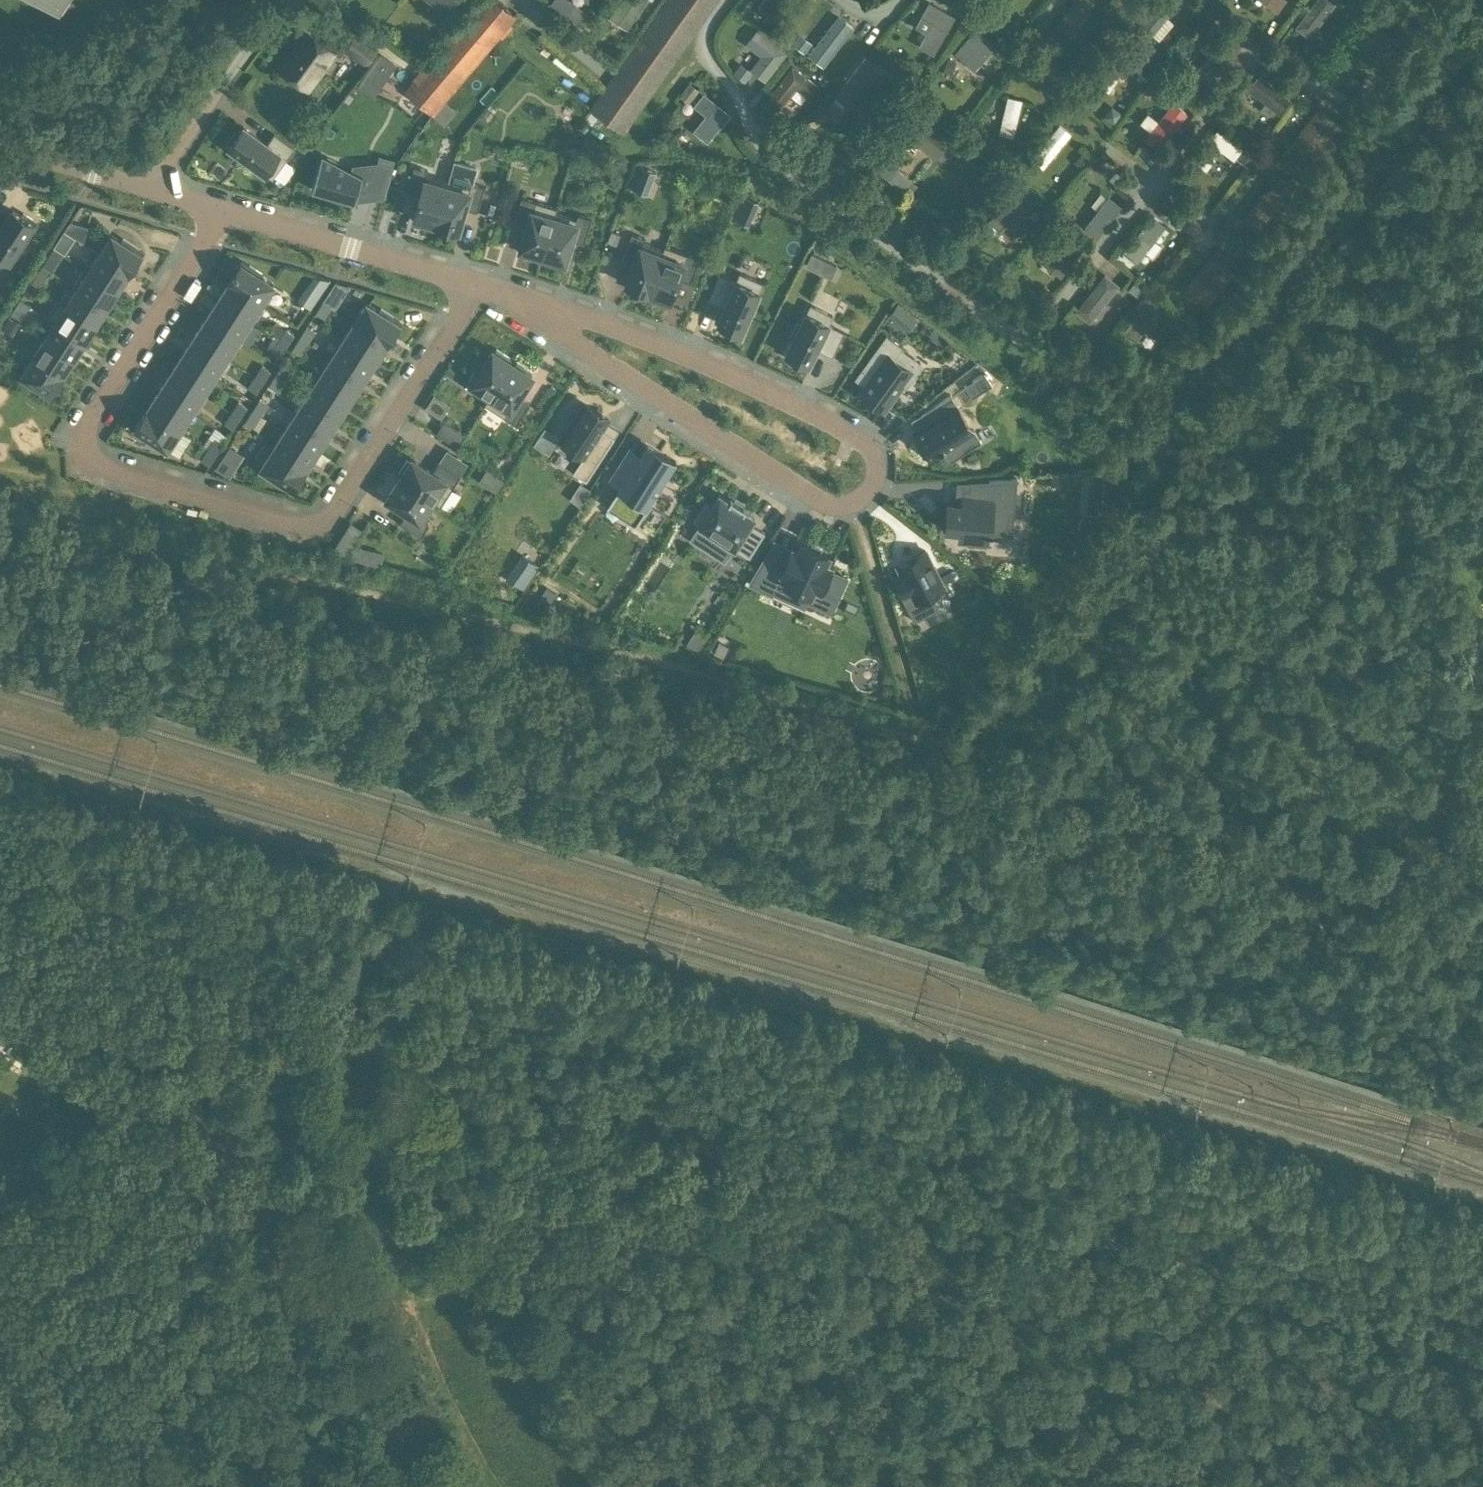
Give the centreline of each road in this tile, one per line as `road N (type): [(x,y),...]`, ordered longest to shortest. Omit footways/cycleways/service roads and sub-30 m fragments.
road 1 (track): [(1482,916),(633,654),(0,511)]
road 2 (residential): [(478,285),(338,507),(318,523),(301,527),(100,467),(82,449),(86,423),(224,211)]
road 3 (residential): [(517,298),(823,502),(852,503),(872,487),(877,462),(856,436),(733,376),(587,320)]
road 4 (residential): [(224,211),(478,285)]
road 5 (track): [(1377,888),(1482,703)]
road 6 (residential): [(102,1486),(0,1342)]
road 7 (residential): [(0,146),(148,189)]
road 8 (residential): [(148,189),(222,84)]

